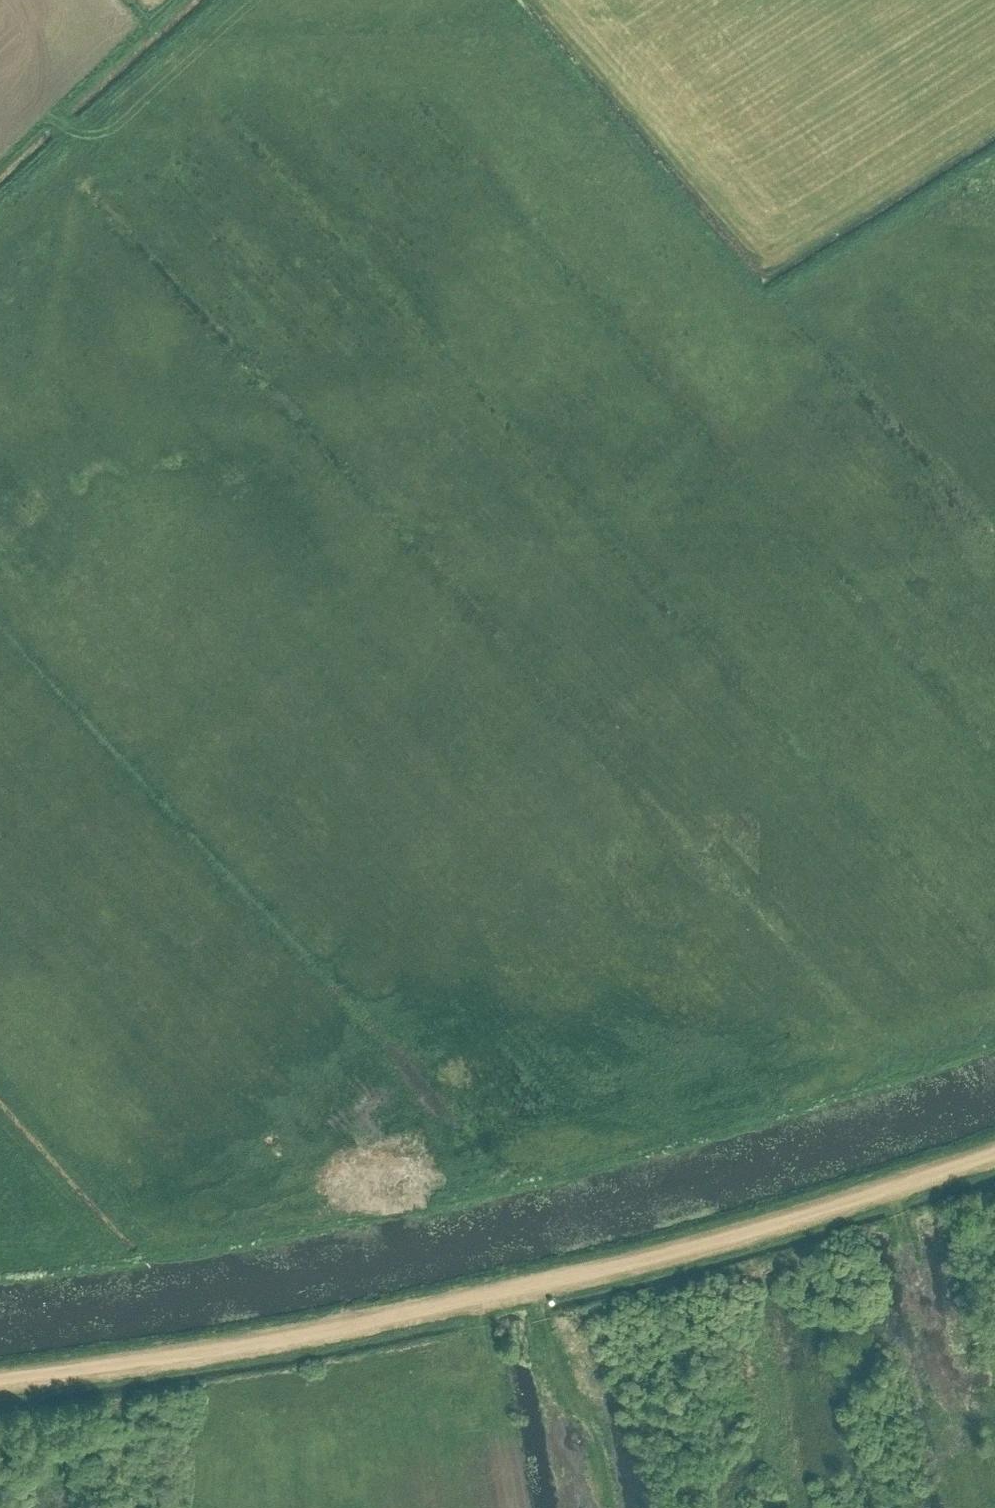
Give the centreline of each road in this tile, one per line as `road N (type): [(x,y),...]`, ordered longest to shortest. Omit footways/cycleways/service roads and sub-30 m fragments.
road 1 (track): [(0,1374),(169,1352),(513,1287),(839,1201),(994,1148)]

